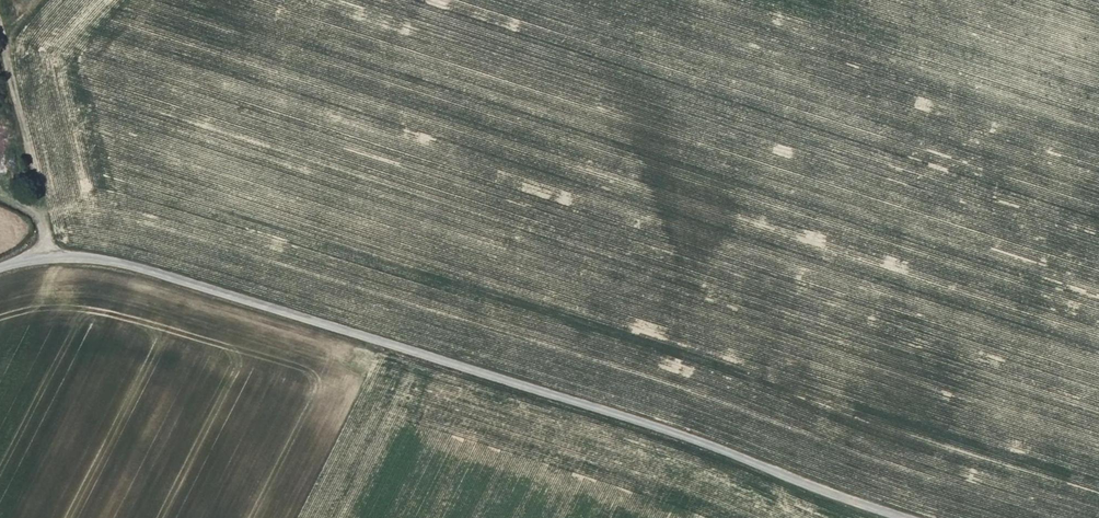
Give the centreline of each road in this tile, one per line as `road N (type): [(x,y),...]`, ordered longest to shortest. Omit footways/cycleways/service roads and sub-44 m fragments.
road 1 (unclassified): [(41,259),(148,270),(692,437),(907,517)]
road 2 (track): [(0,42),(38,220)]

